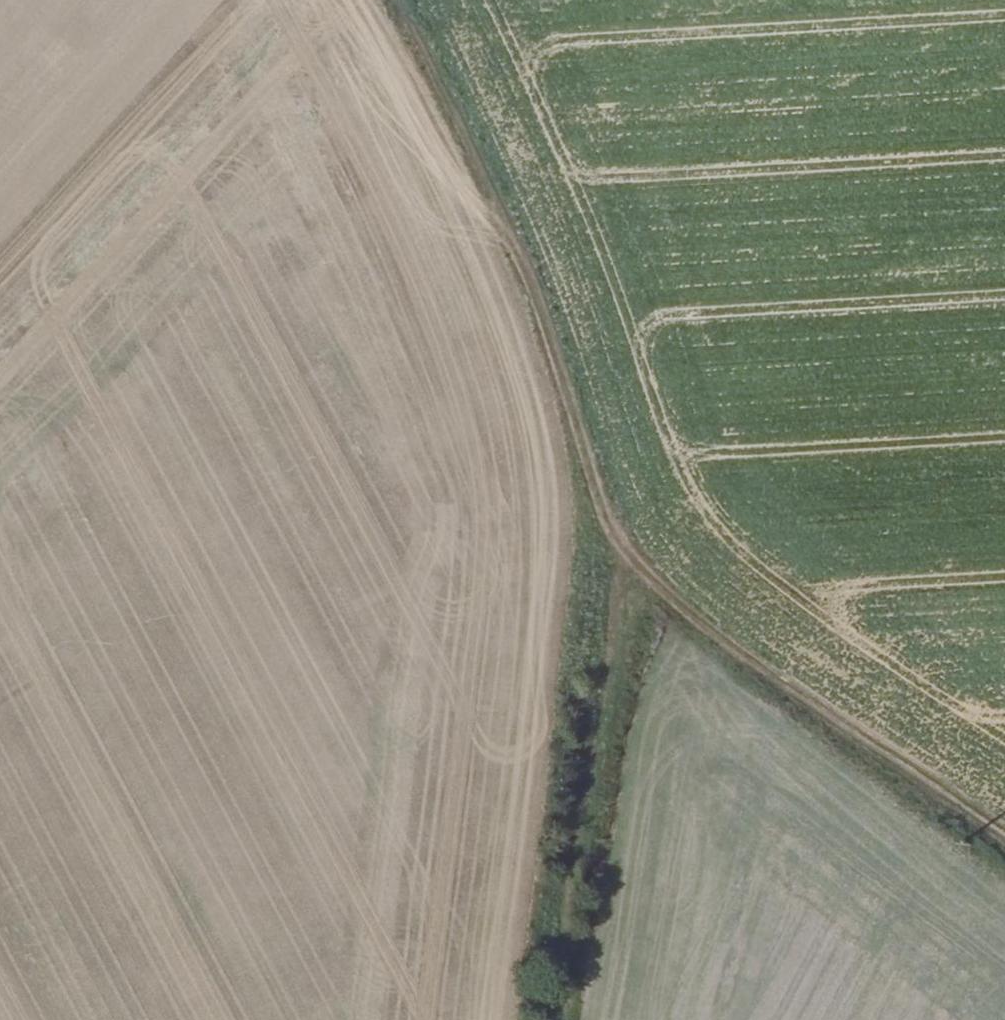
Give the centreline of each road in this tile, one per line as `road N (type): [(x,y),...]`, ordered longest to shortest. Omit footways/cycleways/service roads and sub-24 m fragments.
road 1 (track): [(622,580),(575,421),(469,140),(393,0)]
road 2 (track): [(1004,867),(622,580)]
road 3 (track): [(567,1019),(622,580)]

